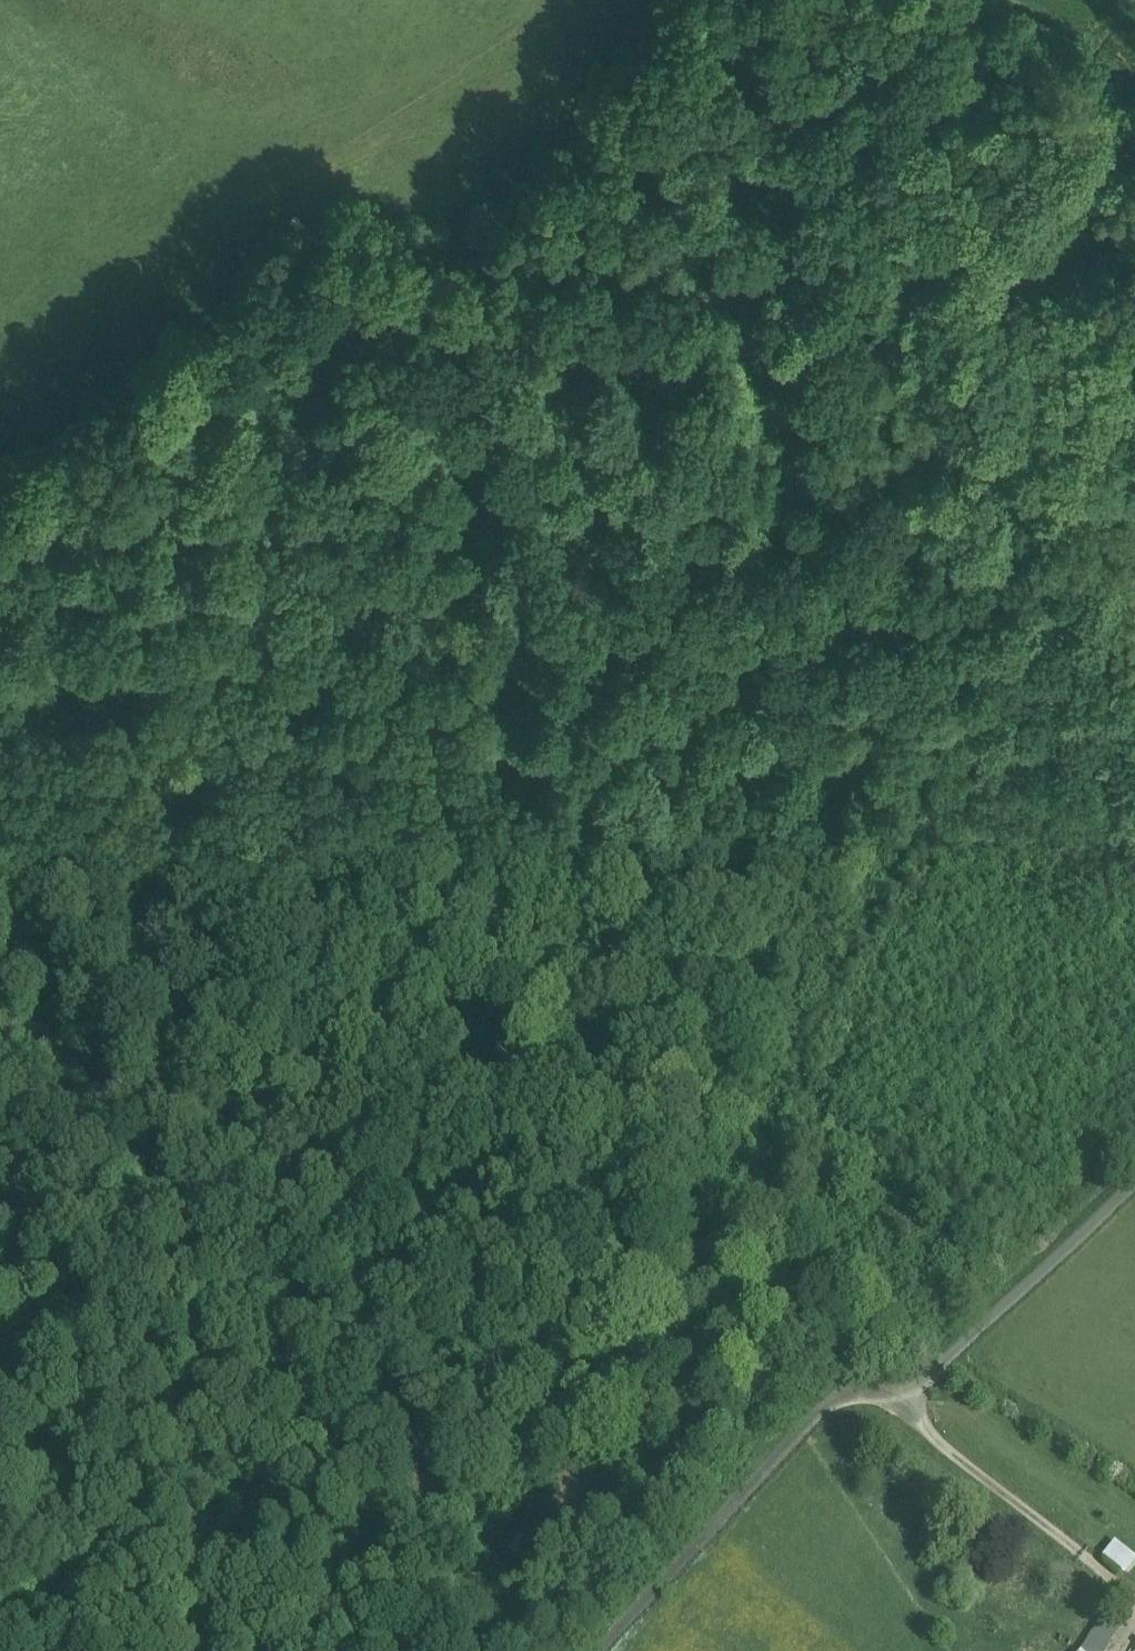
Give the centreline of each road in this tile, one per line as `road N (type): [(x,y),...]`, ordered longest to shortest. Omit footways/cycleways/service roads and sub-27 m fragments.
road 1 (track): [(1134,1187),(896,1404)]
road 2 (track): [(896,1404),(1134,1597)]

